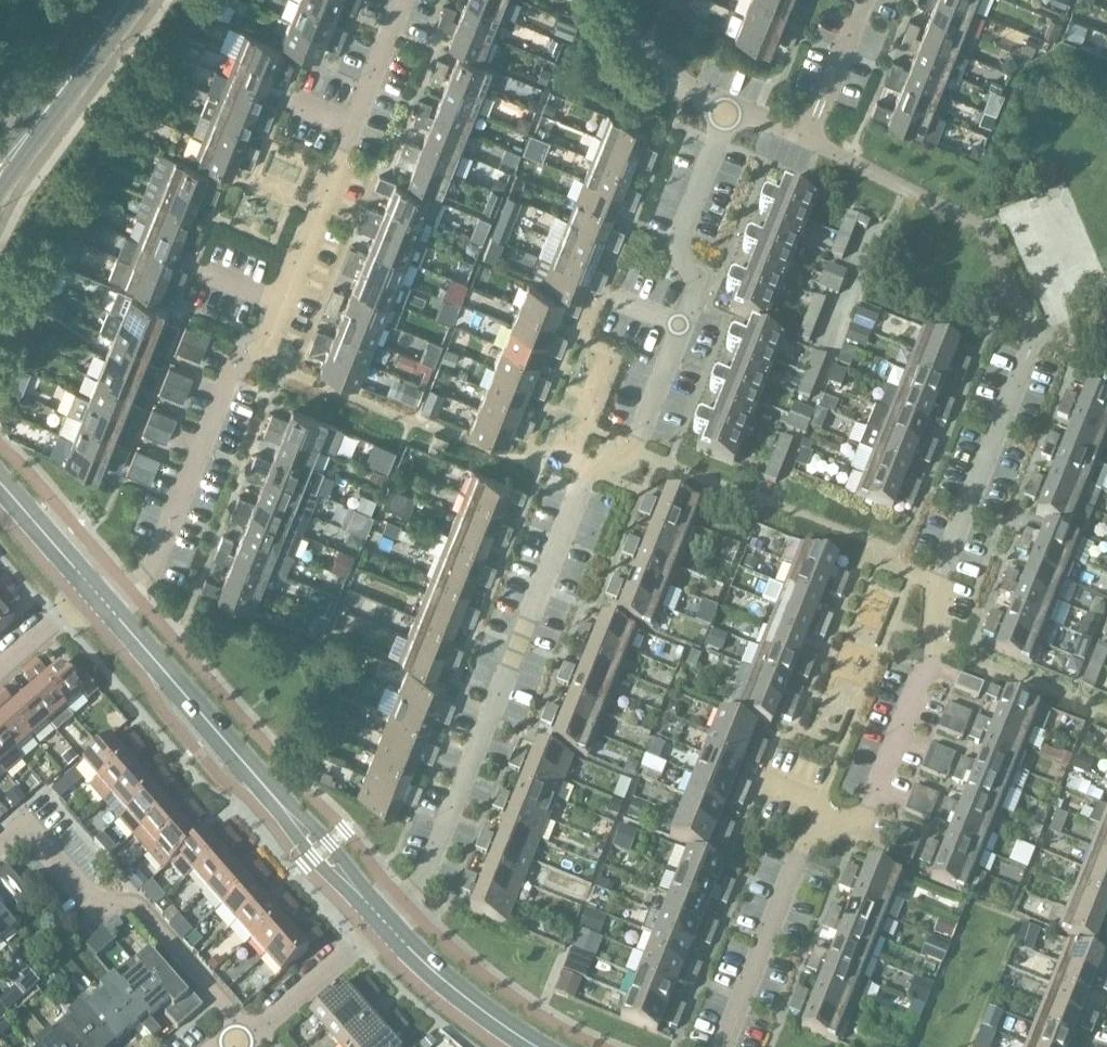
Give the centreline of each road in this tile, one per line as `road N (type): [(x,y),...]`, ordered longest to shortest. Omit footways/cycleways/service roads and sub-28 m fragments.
road 1 (residential): [(387,925),(408,909),(584,487),(636,448),(696,283),(676,244),(725,109)]
road 2 (residential): [(725,1046),(801,853),(869,816),(883,800),(941,646),(933,587),(1031,349)]
road 3 (residential): [(100,597),(147,562),(238,360),(271,339),(405,0)]
road 4 (tertiary): [(387,925),(100,597)]
road 5 (residential): [(245,1035),(134,910),(91,903),(26,834),(0,855)]
road 6 (residential): [(725,109),(809,140),(867,0)]
road 7 (tertiary): [(0,172),(128,0)]
road 8 (tertiary): [(534,1046),(445,985),(387,925)]
road 9 (residential): [(245,1035),(387,925)]
road 10 (residential): [(725,109),(623,25),(617,0)]
road 11 (tertiary): [(100,597),(0,484)]
road 12 (residential): [(0,671),(100,597)]

